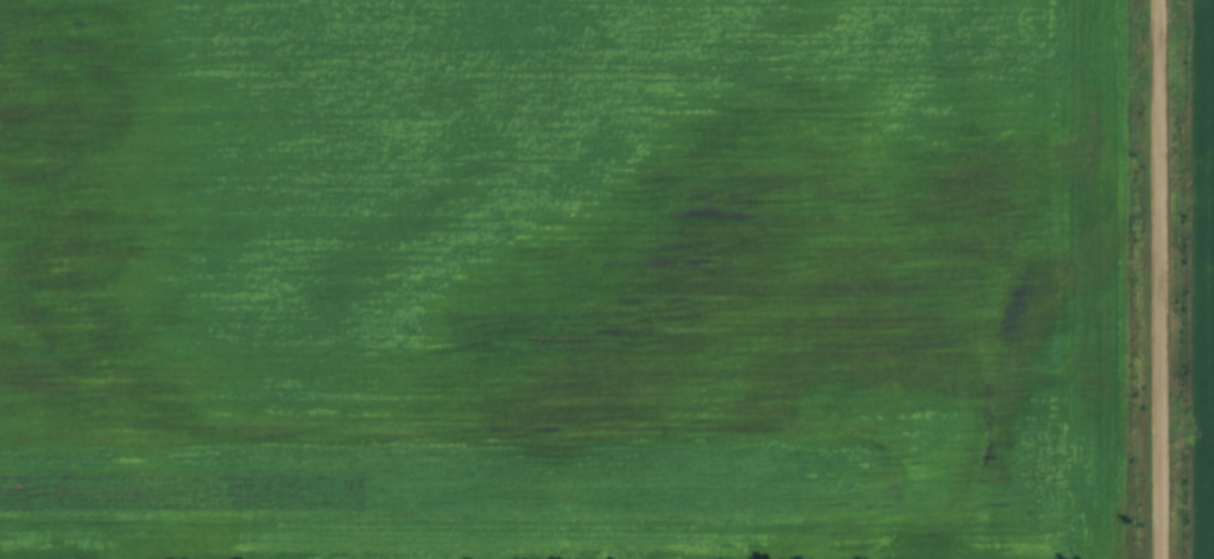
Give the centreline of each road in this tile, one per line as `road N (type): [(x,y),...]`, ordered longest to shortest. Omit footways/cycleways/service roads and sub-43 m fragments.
road 1 (residential): [(1166,558),(1164,0)]

